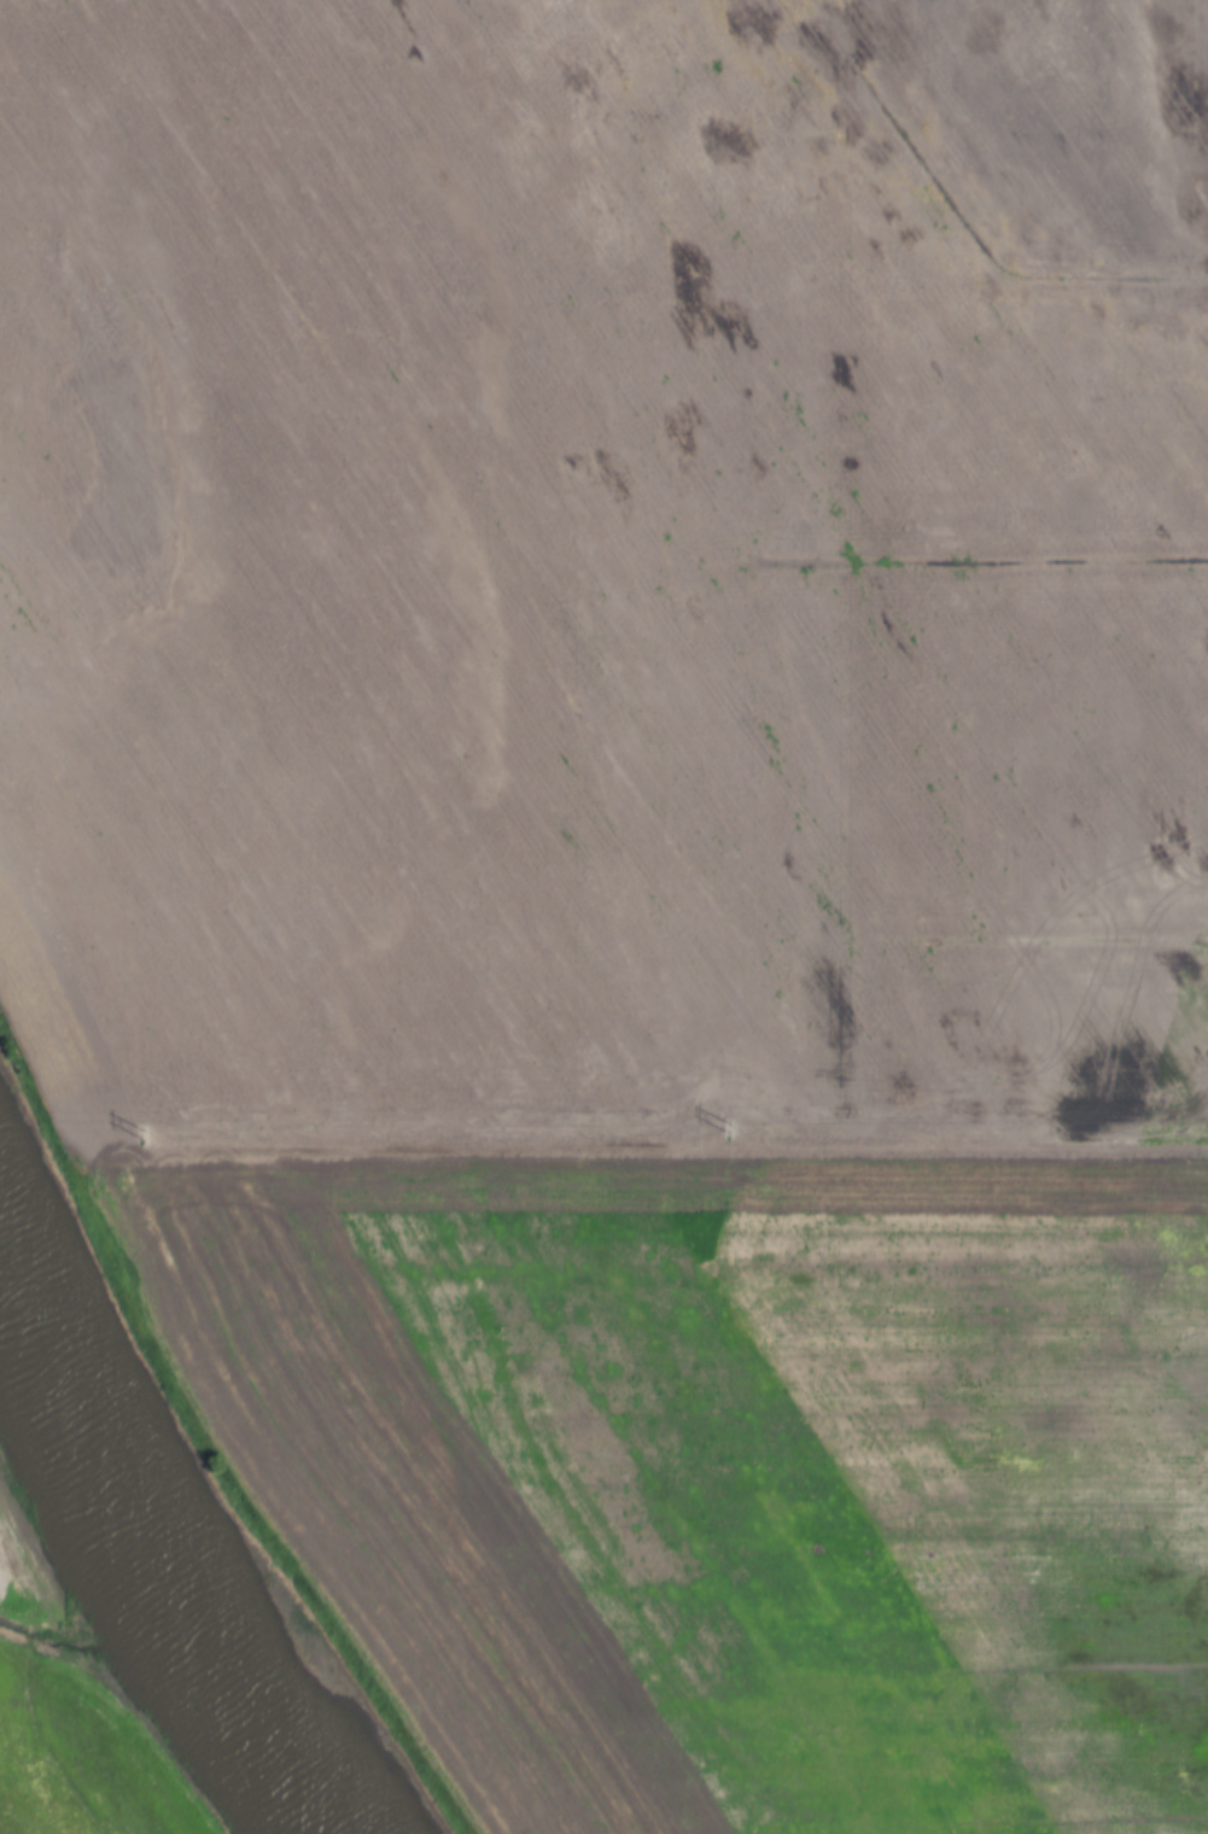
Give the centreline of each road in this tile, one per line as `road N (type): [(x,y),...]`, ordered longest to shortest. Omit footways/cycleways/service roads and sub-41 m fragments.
road 1 (track): [(77,1833),(0,1724)]

